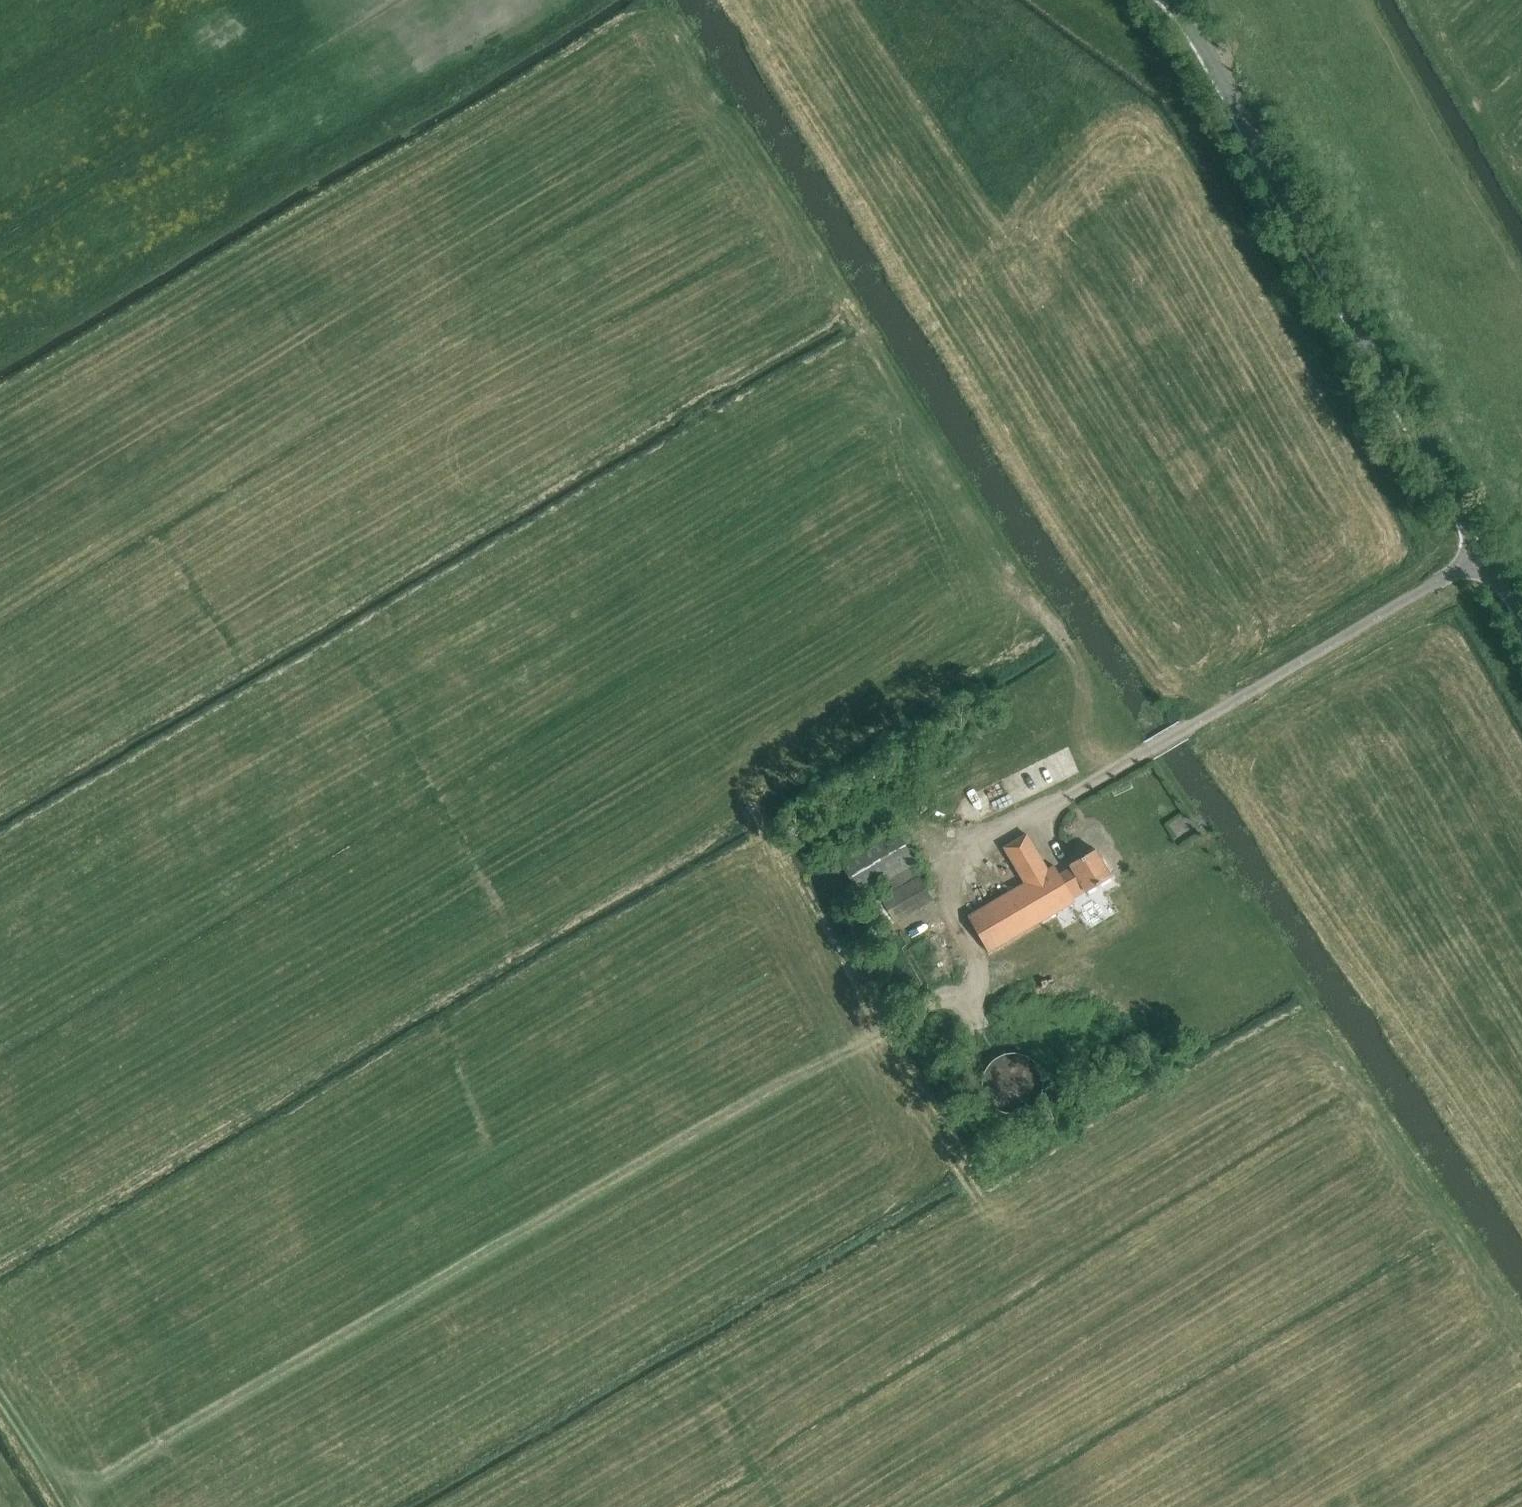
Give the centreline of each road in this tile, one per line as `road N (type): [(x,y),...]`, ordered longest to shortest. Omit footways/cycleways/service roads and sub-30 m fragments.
road 1 (unclassified): [(1521,612),(1181,23),(1157,0)]

